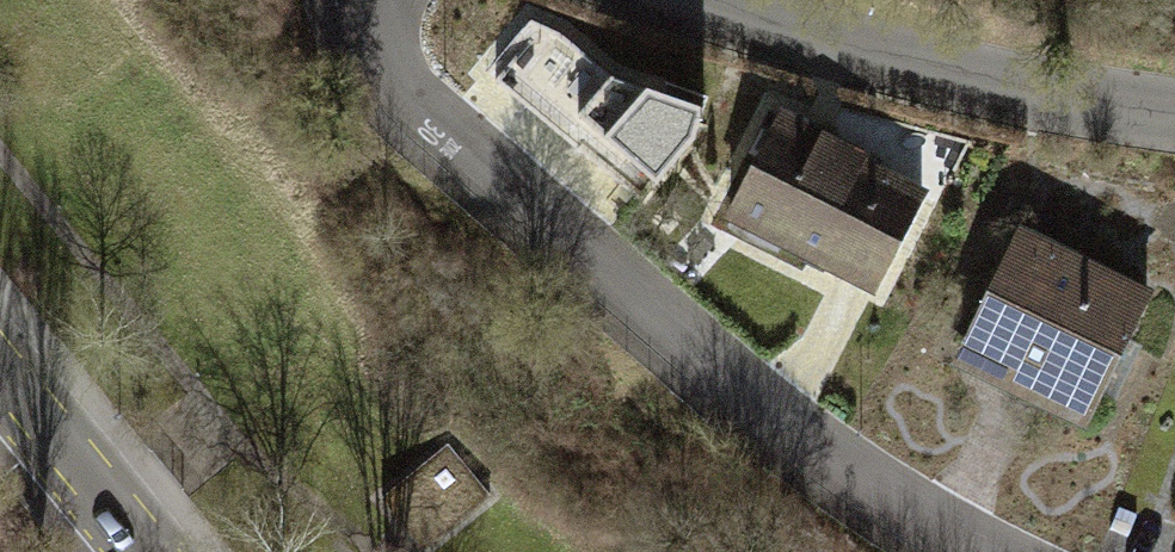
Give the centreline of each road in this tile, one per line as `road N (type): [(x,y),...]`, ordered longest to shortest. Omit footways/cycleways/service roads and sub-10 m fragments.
road 1 (residential): [(371,0),(384,53),(839,480),(970,551)]
road 2 (unclassified): [(677,0),(1003,81),(1174,107)]
road 3 (secondary): [(0,364),(155,551)]

